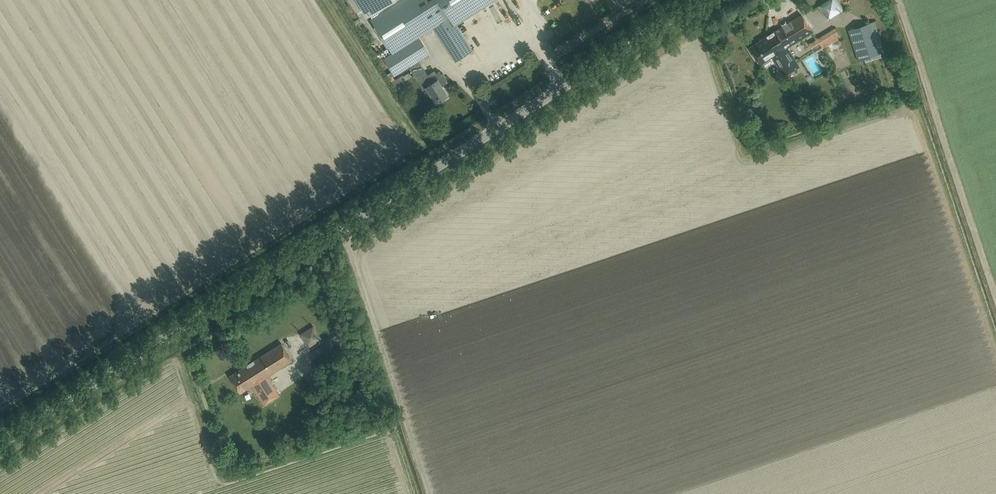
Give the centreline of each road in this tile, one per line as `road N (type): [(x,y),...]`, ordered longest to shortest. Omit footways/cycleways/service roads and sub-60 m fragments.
road 1 (unclassified): [(0,443),(700,0)]

